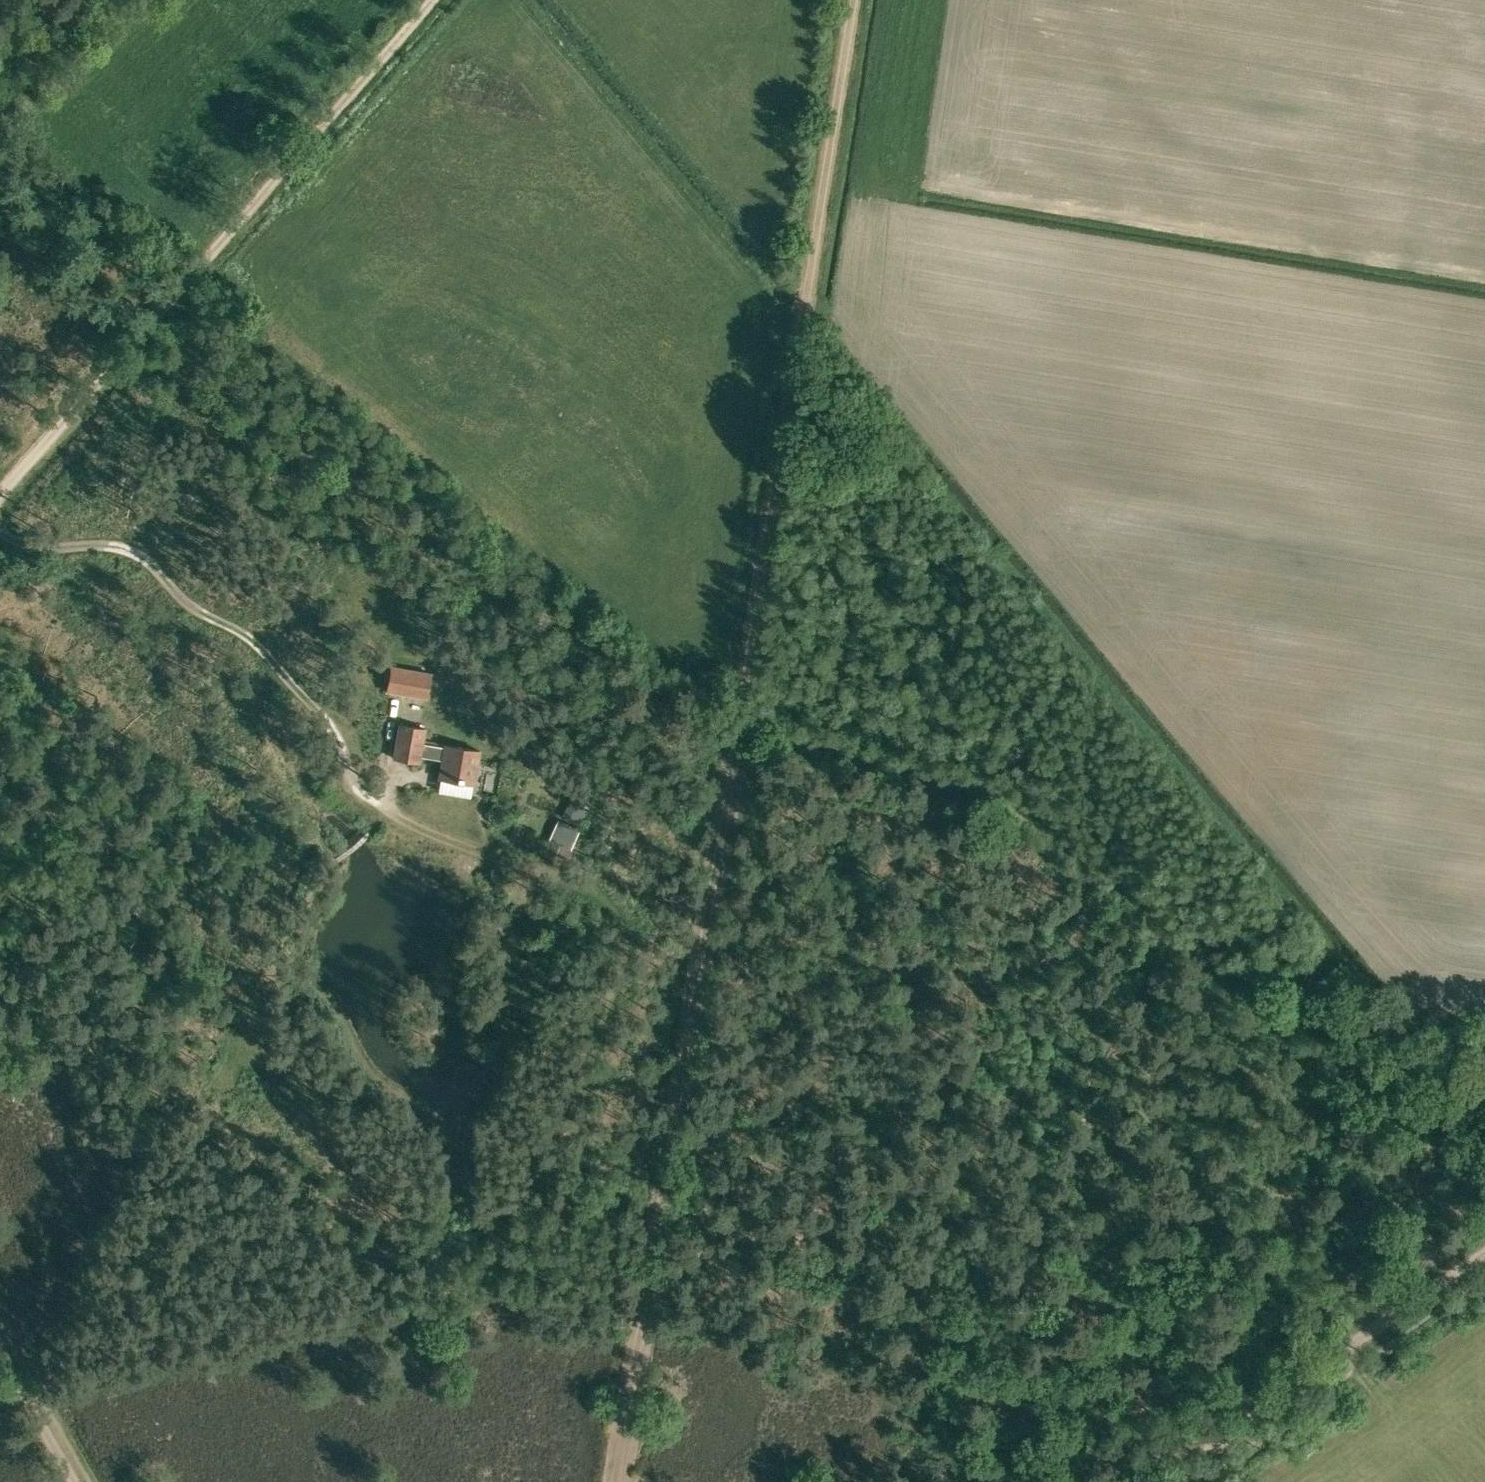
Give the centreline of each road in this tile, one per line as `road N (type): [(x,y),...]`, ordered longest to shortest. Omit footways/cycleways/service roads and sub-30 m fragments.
road 1 (track): [(618,1481),(855,0)]
road 2 (track): [(0,494),(433,0)]
road 3 (track): [(0,572),(54,557),(131,553),(316,705),(375,796),(409,823),(482,852)]
road 4 (track): [(1180,1481),(1239,1429),(1484,1258)]
road 5 (track): [(85,1481),(0,1335)]

